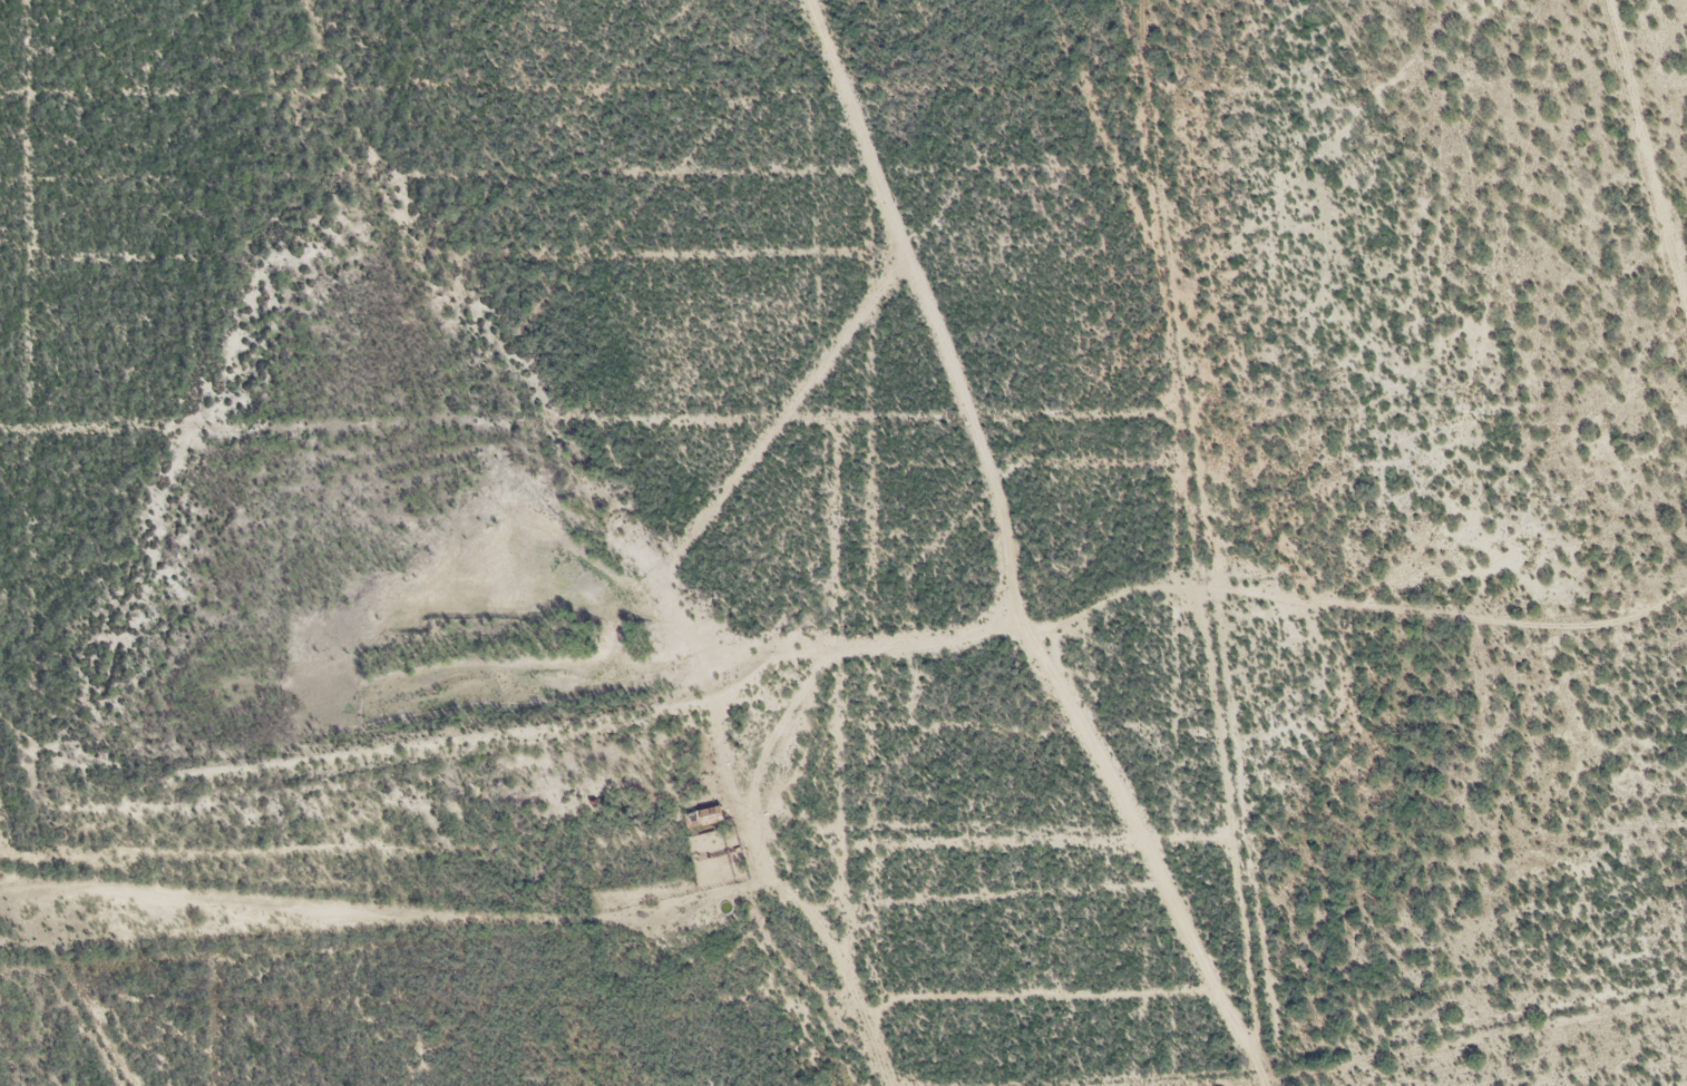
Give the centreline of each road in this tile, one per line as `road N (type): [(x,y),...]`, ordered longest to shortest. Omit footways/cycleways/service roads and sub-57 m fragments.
road 1 (residential): [(716,838),(859,659),(897,634),(1129,609),(1179,585),(1230,585),(1528,637),(1605,622),(1686,583)]
road 2 (residential): [(834,0),(1024,531),(986,620)]

